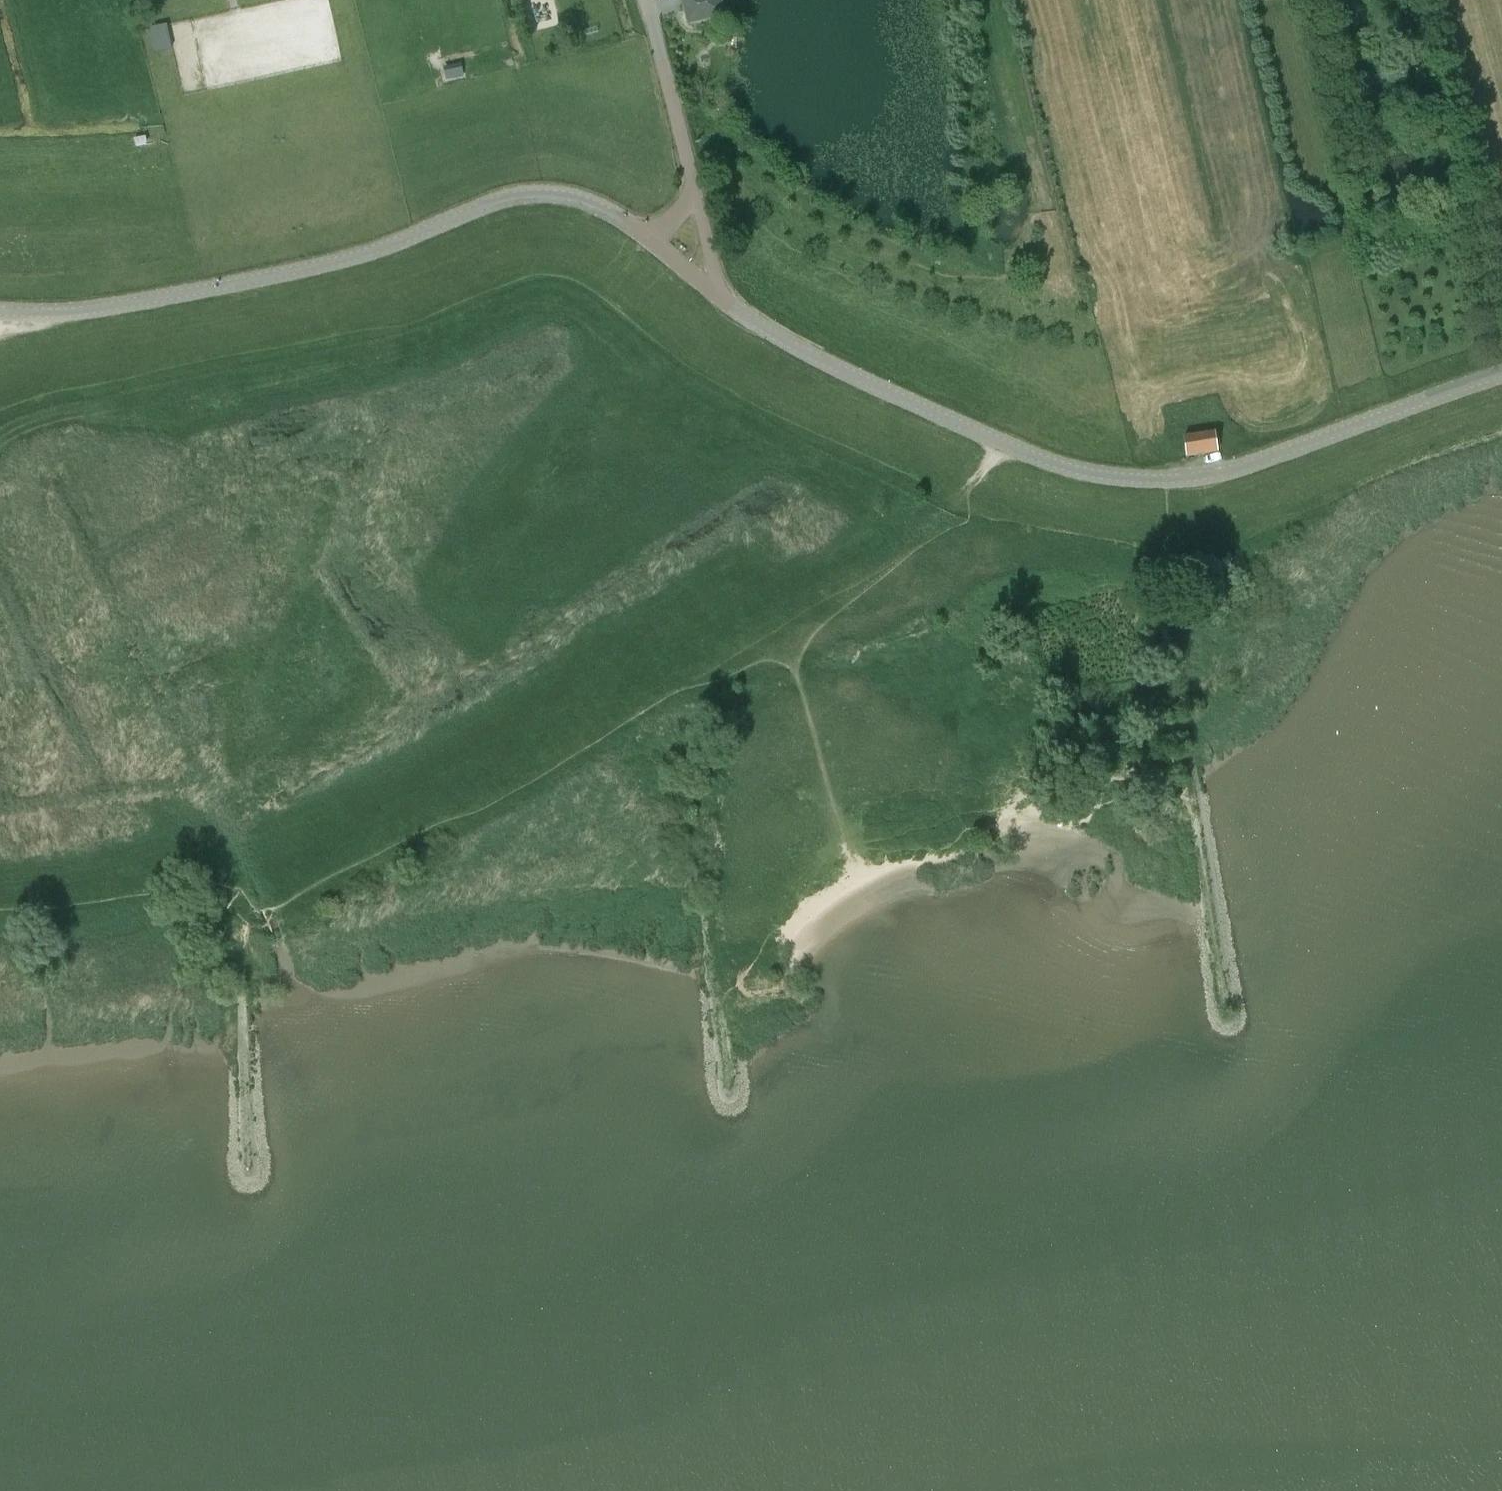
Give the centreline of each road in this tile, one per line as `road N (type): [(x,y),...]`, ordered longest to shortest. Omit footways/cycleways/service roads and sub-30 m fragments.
road 1 (tertiary): [(725,301),(807,354),(918,405),(1004,443),(1109,474),(1182,479),(1224,472),(1501,375)]
road 2 (tertiary): [(0,311),(64,313),(214,288),(348,258),(535,193),(597,204),(640,231)]
road 3 (unclassified): [(694,186),(647,0)]

